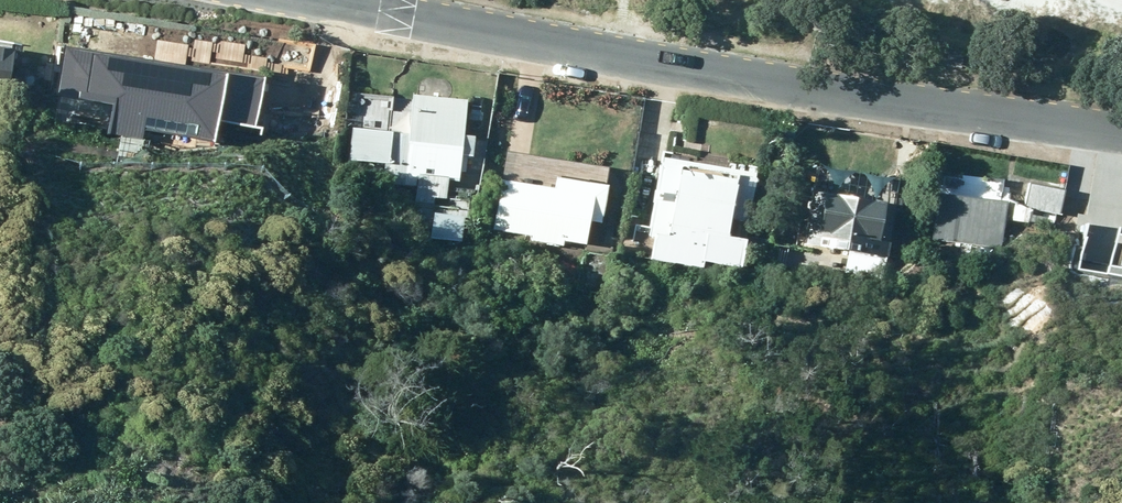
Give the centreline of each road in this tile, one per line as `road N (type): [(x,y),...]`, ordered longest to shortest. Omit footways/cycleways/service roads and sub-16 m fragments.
road 1 (tertiary): [(305,0),(1121,138)]

